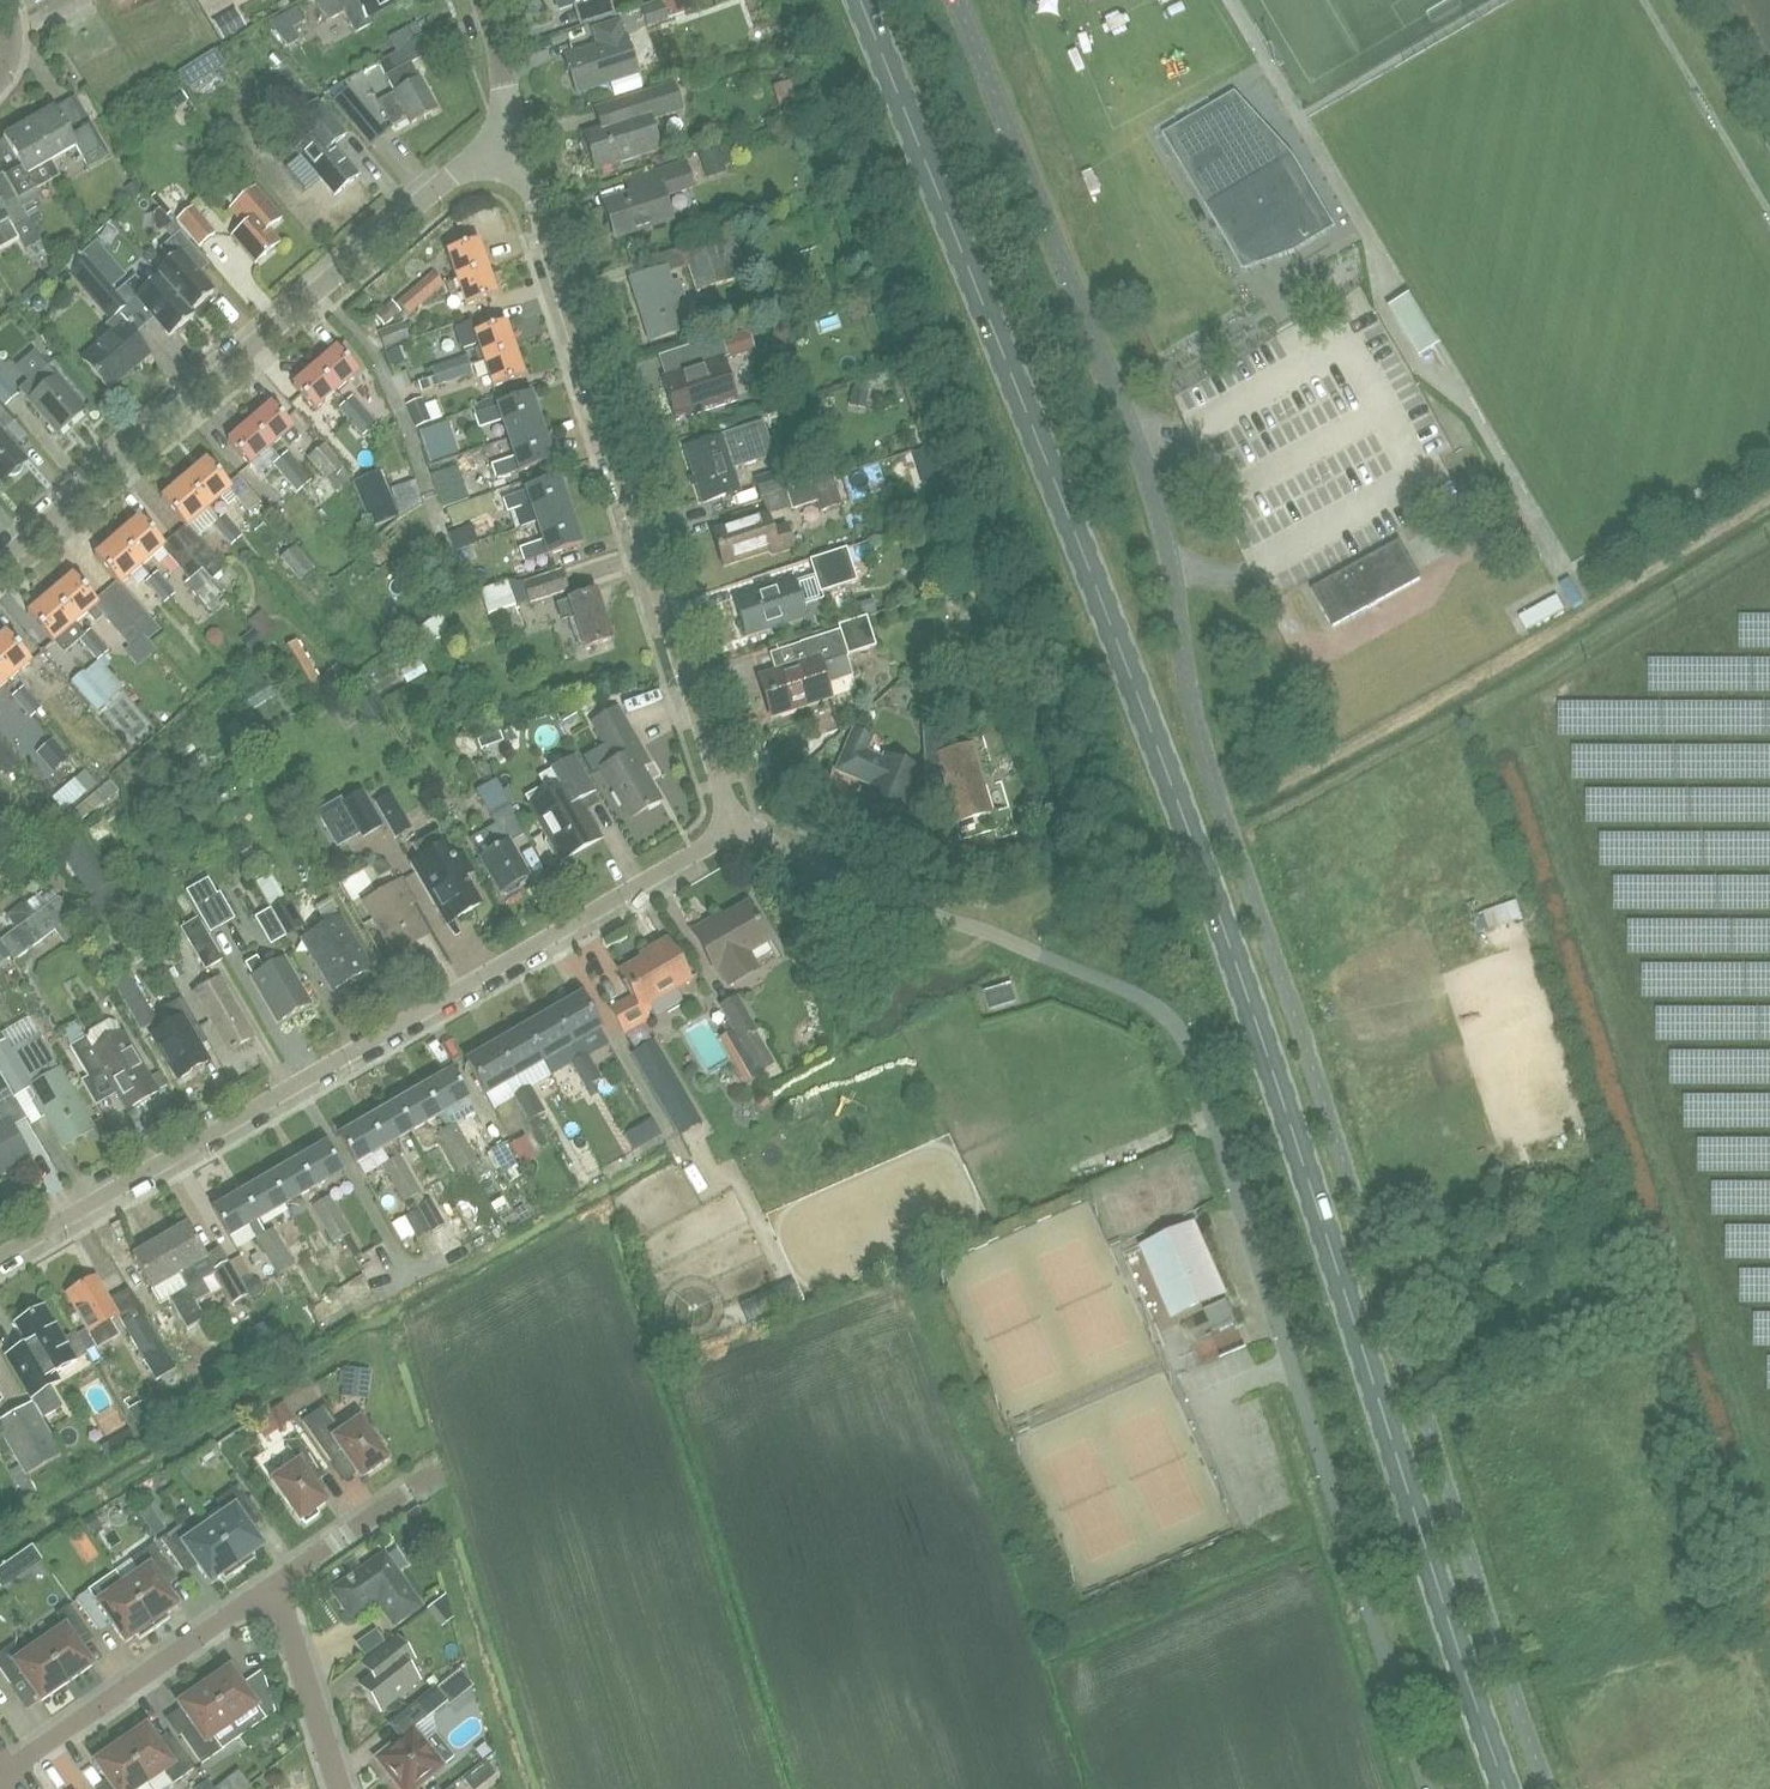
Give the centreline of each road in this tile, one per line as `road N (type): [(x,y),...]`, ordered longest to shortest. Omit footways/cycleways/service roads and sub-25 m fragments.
road 1 (secondary): [(1507,1788),(1403,1489),(1287,1112),(861,0)]
road 2 (unclassified): [(1549,1788),(1203,752),(1170,568),(1131,431),(958,0)]
road 3 (residential): [(0,1258),(710,847),(728,827)]
road 4 (unclassified): [(728,827),(727,801),(516,146)]
road 5 (unclassified): [(1213,1115),(1427,1788)]
road 6 (residential): [(0,567),(466,166),(516,146)]
road 7 (residential): [(728,827),(1157,1008),(1187,1041),(1213,1115)]
road 8 (residential): [(0,1775),(277,1587)]
road 9 (residential): [(341,1788),(277,1587)]
road 10 (residential): [(277,1587),(420,1484)]
road 11 (residential): [(516,146),(482,0)]

